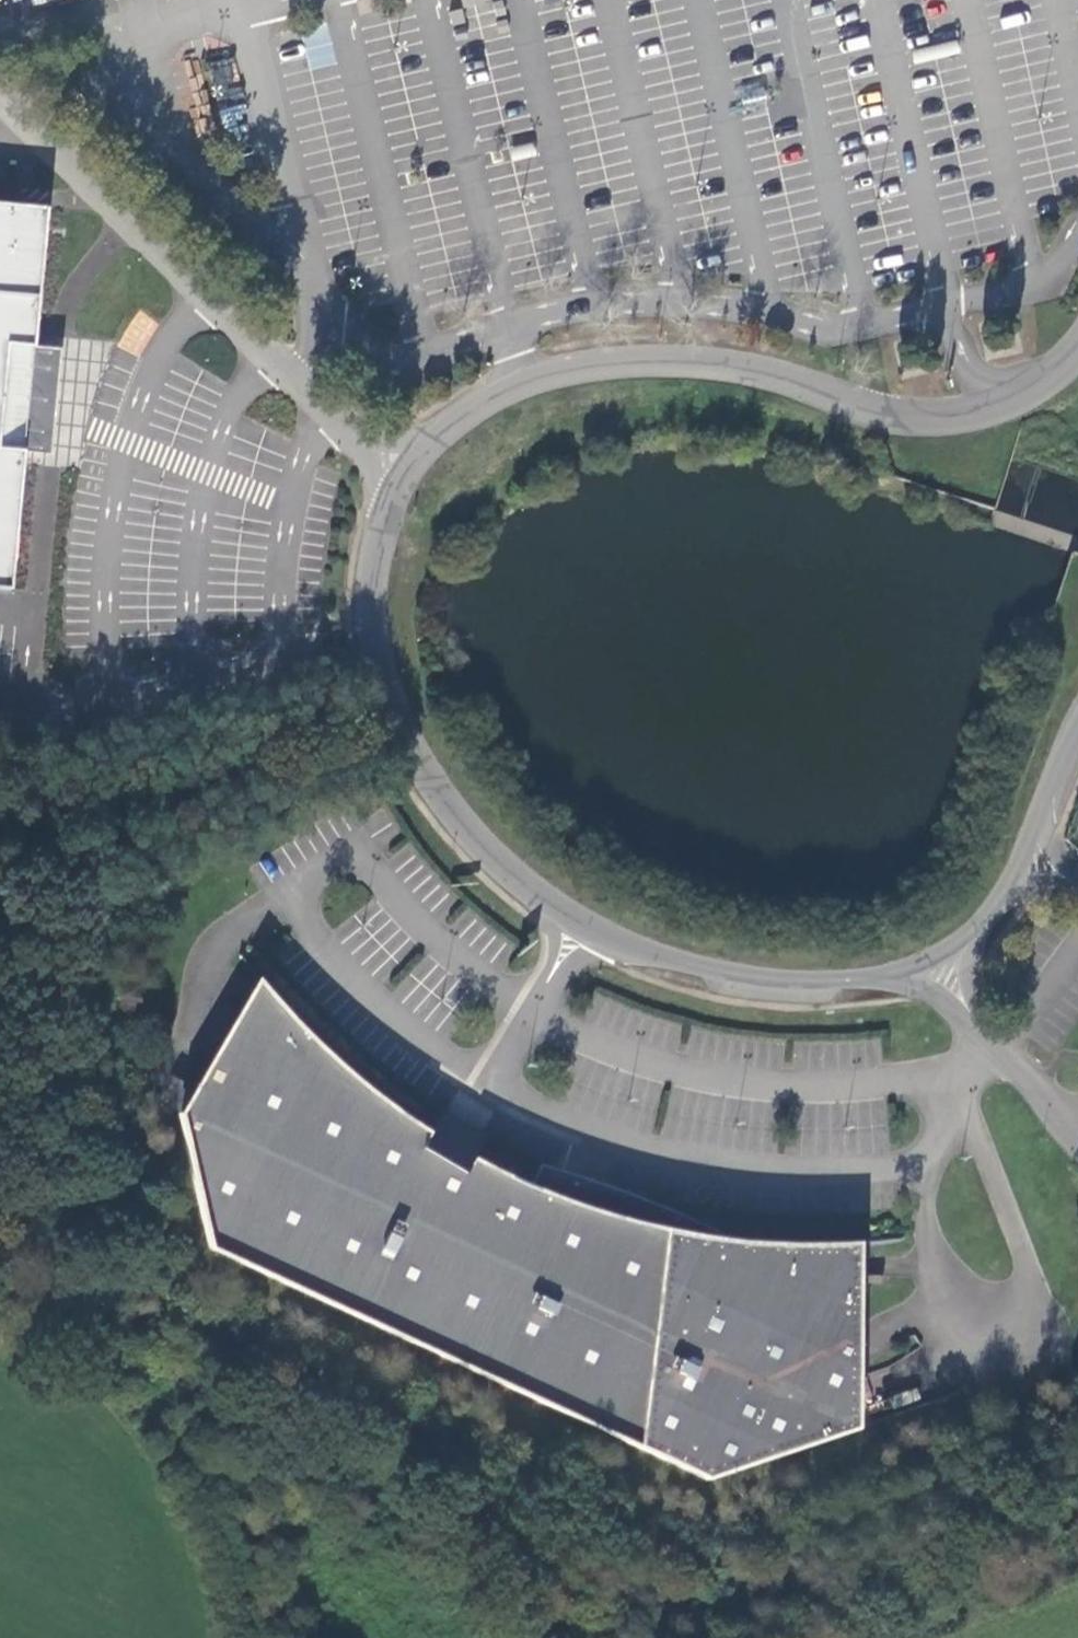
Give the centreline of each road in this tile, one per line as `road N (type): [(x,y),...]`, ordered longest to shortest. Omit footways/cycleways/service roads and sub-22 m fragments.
road 1 (unclassified): [(401,471),(380,527),(375,636),(405,734),(477,841),(581,922),(632,946),(766,980),(898,974)]
road 2 (unclassified): [(1077,346),(1002,404),(936,417),(892,413),(731,366),(678,360),(559,369),(464,411),(401,471)]
road 3 (unclassified): [(401,471),(204,298),(0,96)]
road 4 (unclassified): [(1025,857),(1077,731)]
road 5 (unclassified): [(898,974),(999,1048)]
road 6 (unclassified): [(999,1048),(974,986),(969,930)]

